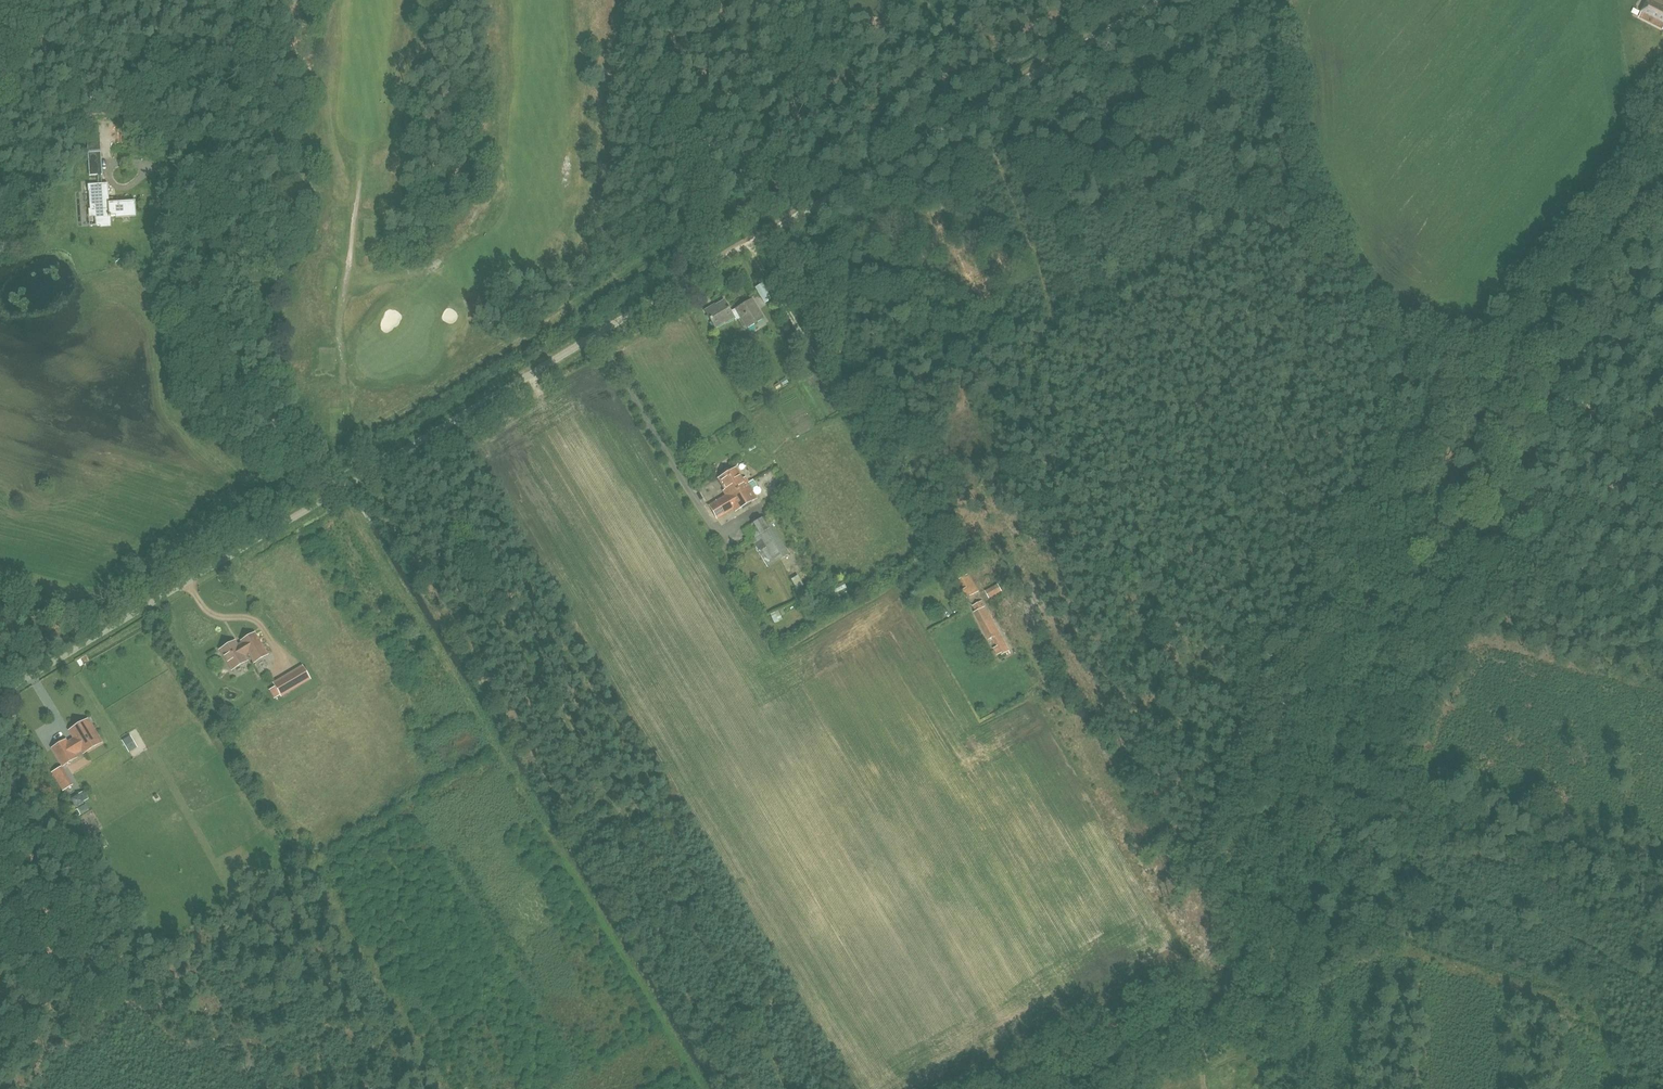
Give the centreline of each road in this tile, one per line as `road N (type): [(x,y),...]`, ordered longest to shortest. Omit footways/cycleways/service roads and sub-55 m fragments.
road 1 (unclassified): [(0,697),(698,273)]
road 2 (track): [(698,273),(1158,0)]
road 3 (track): [(651,0),(698,273)]

